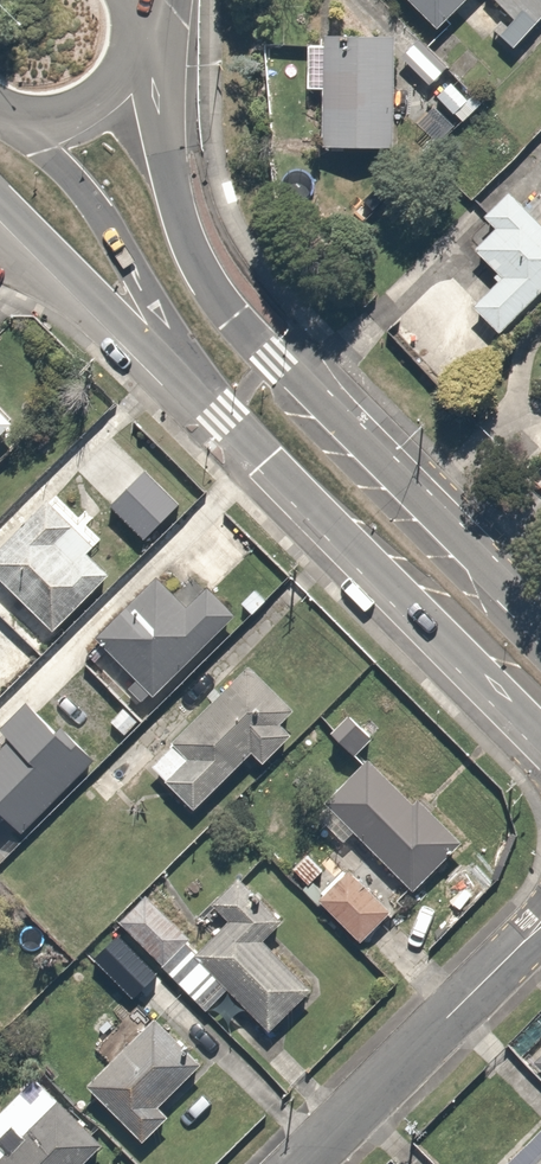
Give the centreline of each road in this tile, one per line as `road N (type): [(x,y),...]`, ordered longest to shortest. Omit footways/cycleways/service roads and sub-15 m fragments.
road 1 (secondary): [(134,50),(154,83),(175,198),(207,281),(540,625)]
road 2 (secondary): [(540,741),(213,395)]
road 3 (residential): [(297,1163),(540,916)]
road 4 (secondary): [(213,395),(90,199),(10,117)]
road 5 (secondary): [(213,395),(130,334),(0,199)]
road 6 (secondary): [(134,50),(117,82),(69,115),(10,117)]

